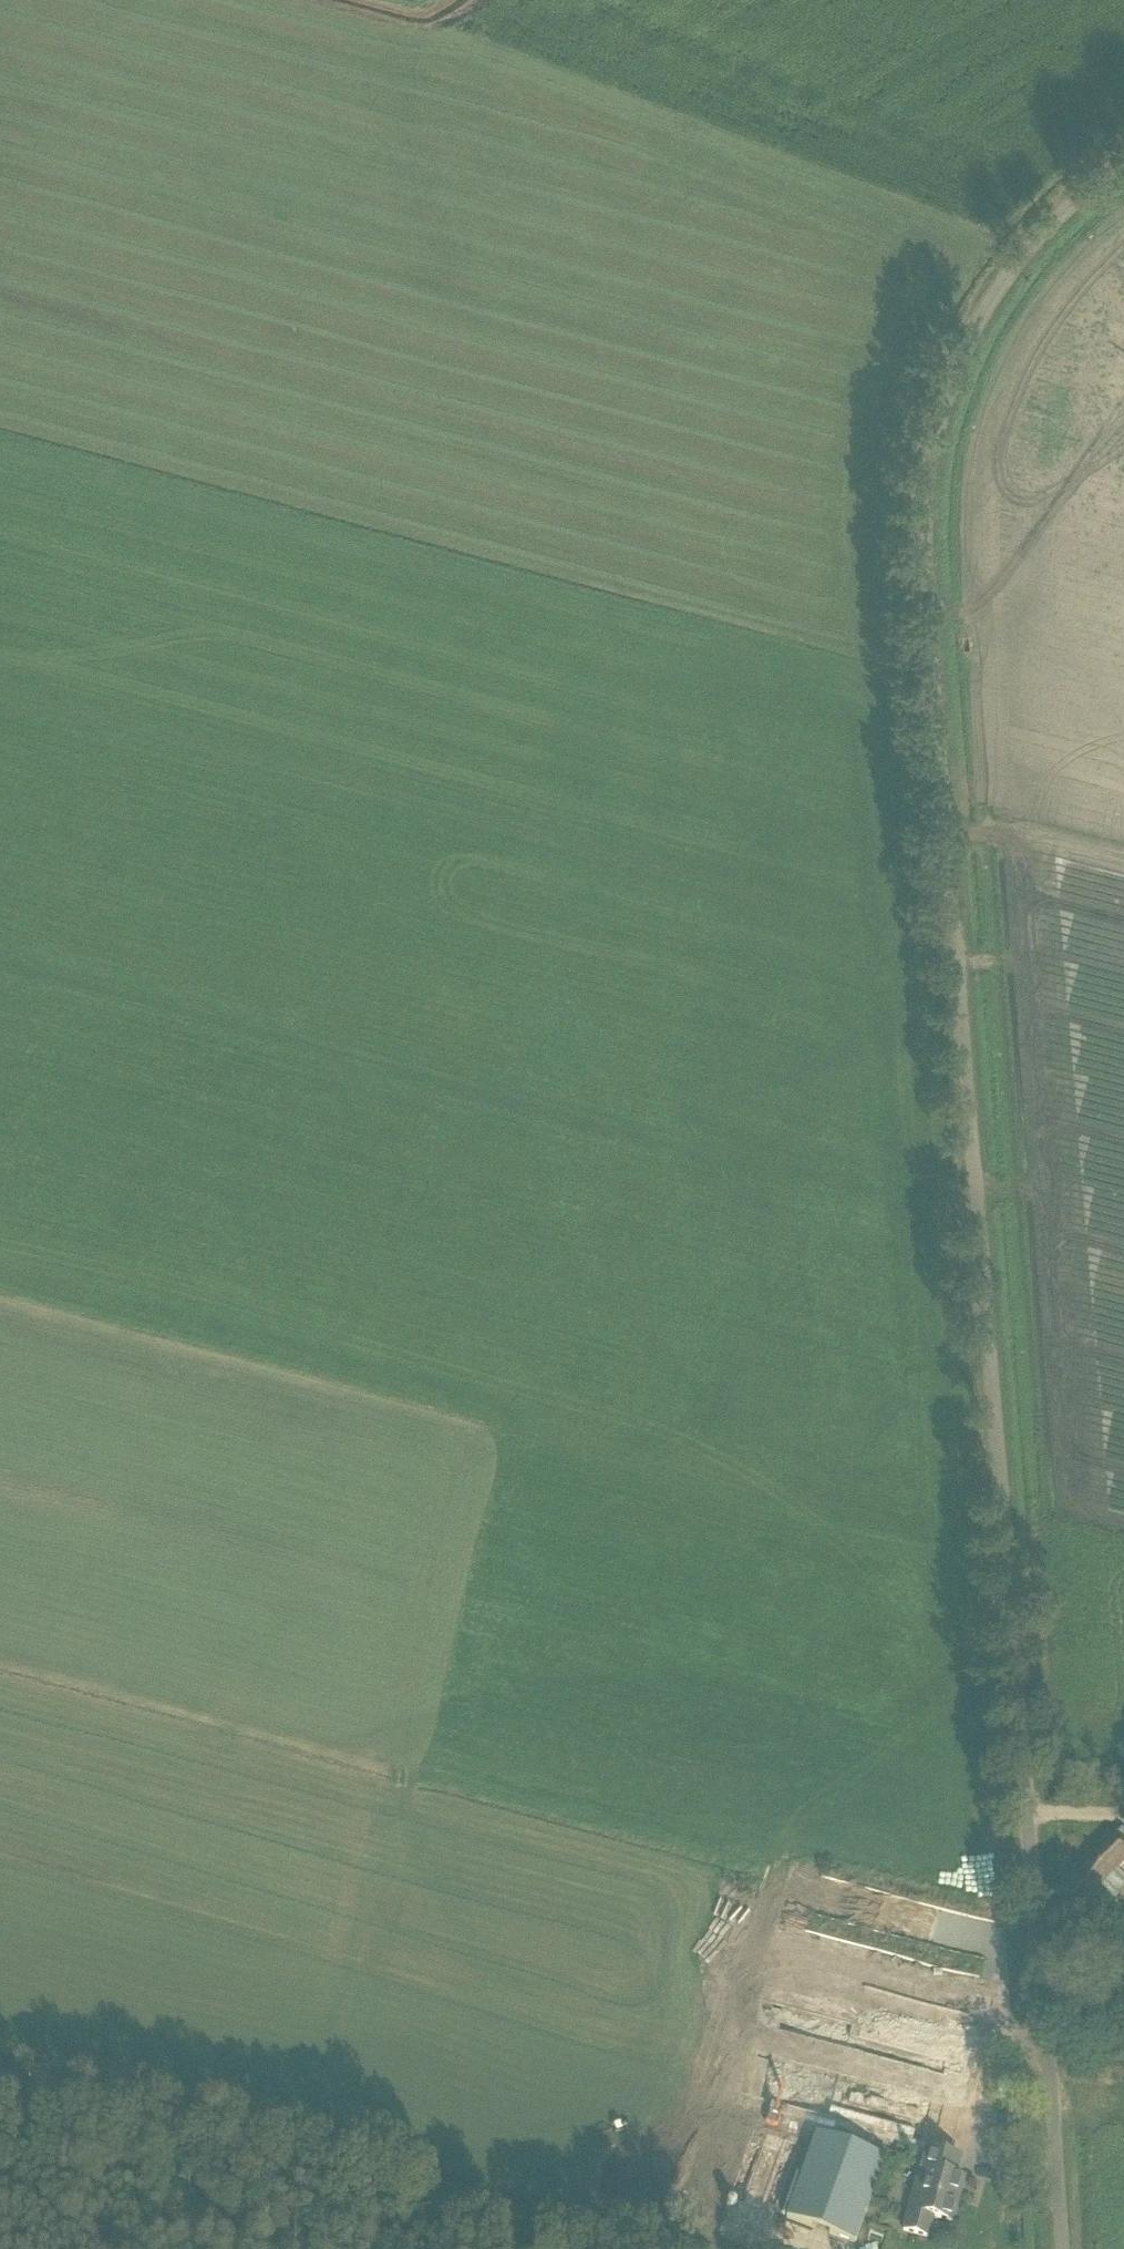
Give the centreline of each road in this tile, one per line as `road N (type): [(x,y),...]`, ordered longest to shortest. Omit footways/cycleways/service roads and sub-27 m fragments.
road 1 (unclassified): [(1058,2248),(1053,2103),(918,574),(933,421),(982,288),(1018,234),(1080,174),(1123,146)]

